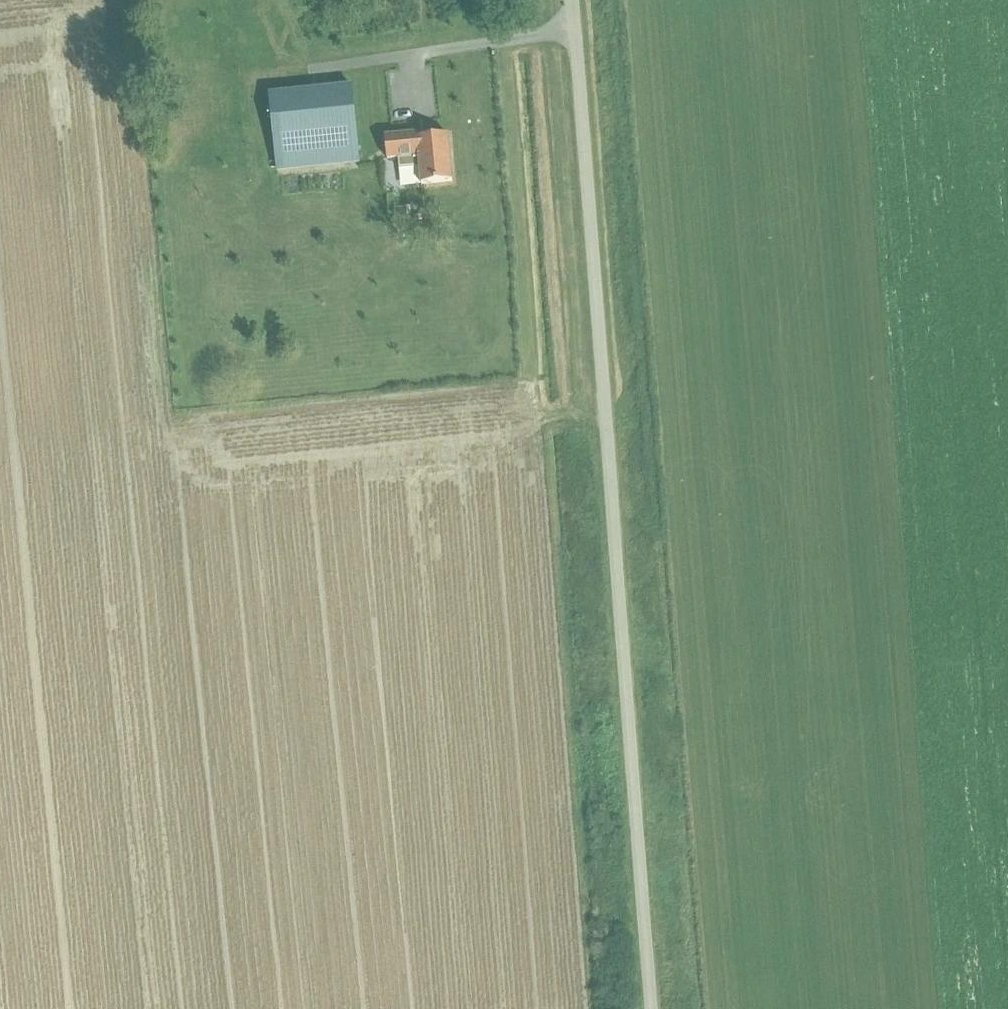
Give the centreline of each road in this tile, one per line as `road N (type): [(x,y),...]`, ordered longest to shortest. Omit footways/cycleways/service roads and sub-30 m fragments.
road 1 (unclassified): [(669,1008),(574,0)]

